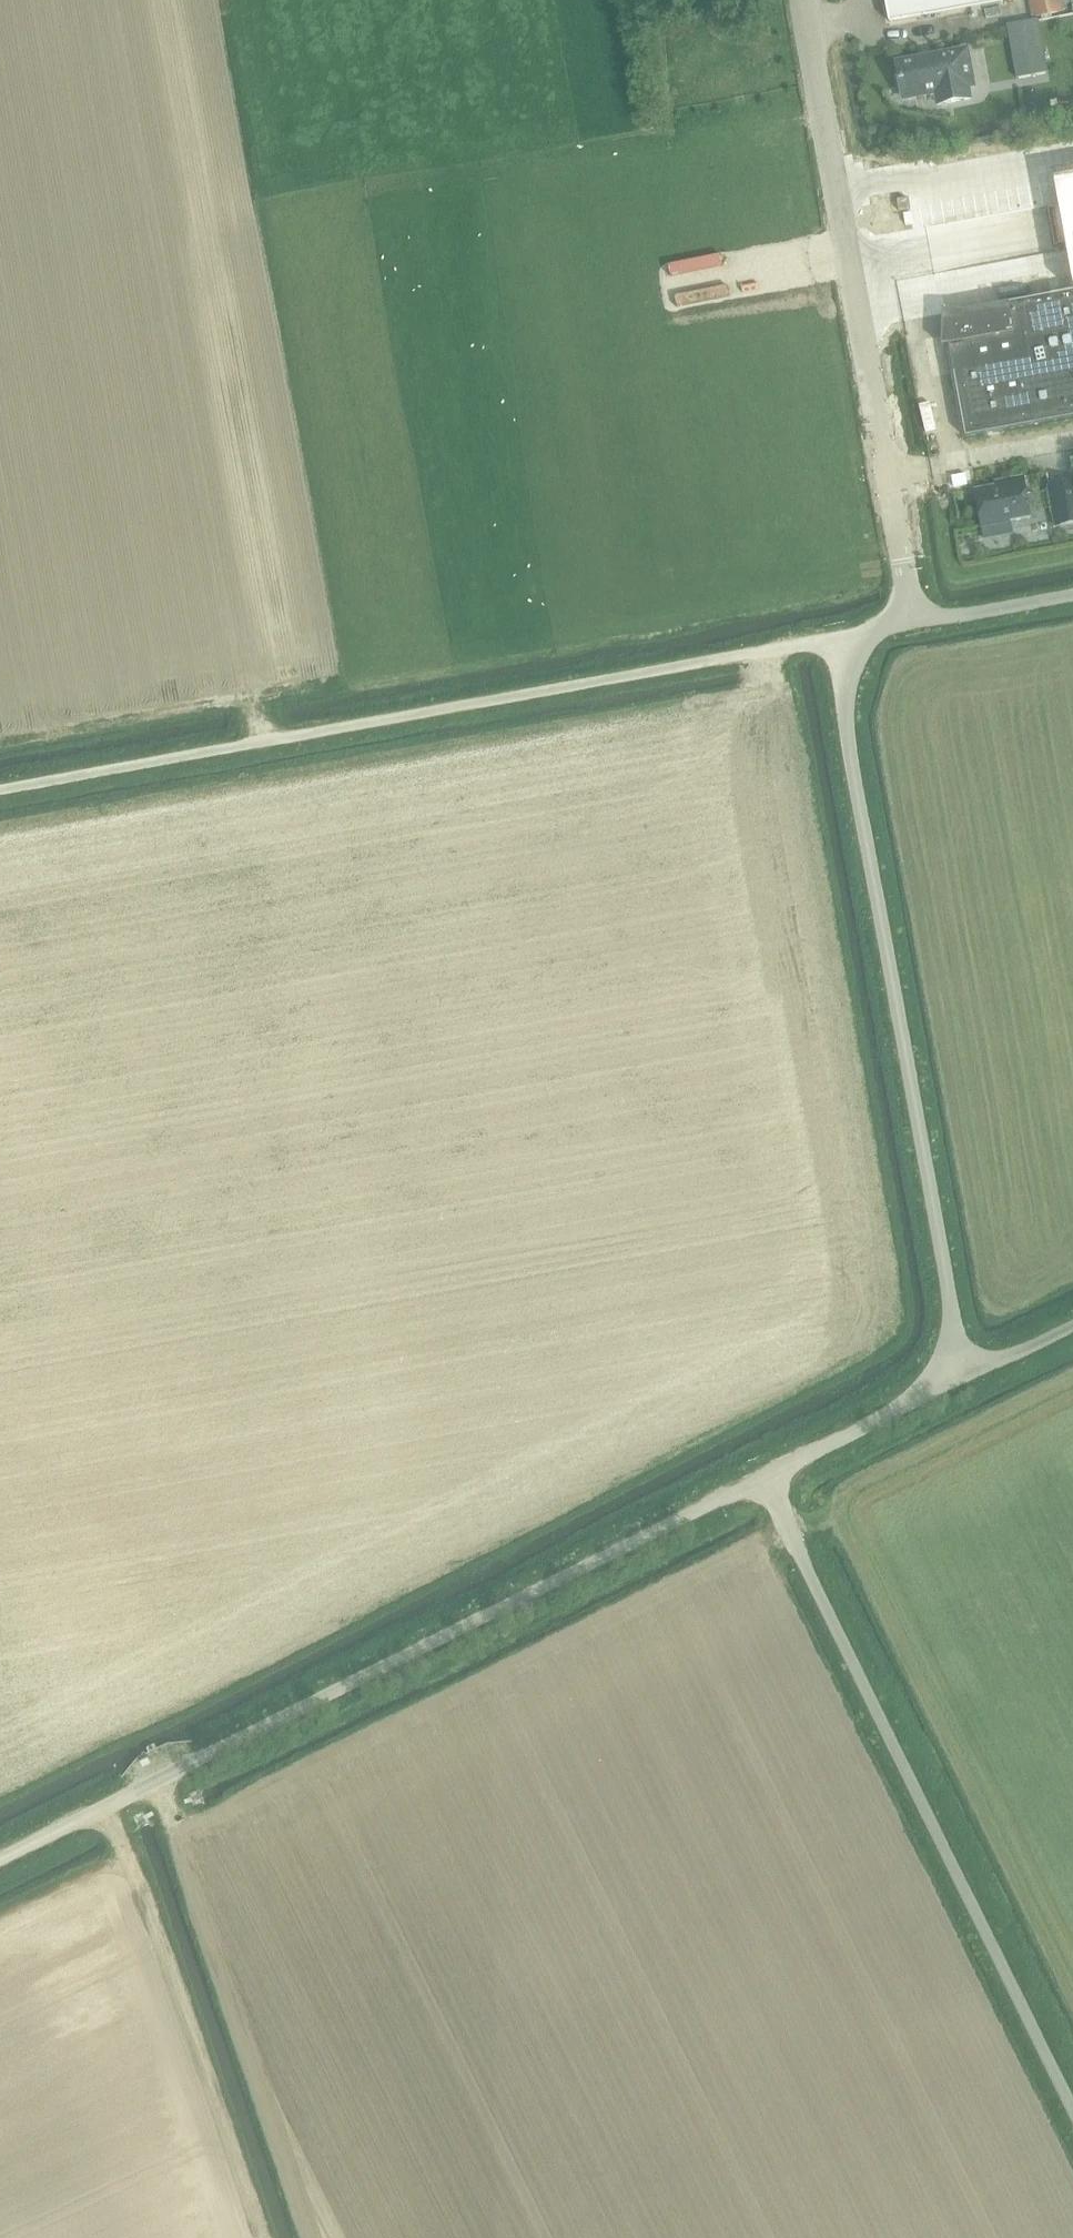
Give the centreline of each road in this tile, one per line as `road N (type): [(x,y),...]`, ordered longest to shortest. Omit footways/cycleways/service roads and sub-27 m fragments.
road 1 (unclassified): [(0,1857),(763,1476)]
road 2 (unclassified): [(0,792),(832,641)]
road 3 (unclassified): [(963,1378),(832,641)]
road 4 (unclassified): [(1072,2106),(763,1476)]
road 5 (unclassified): [(915,623),(802,0)]
road 6 (unclassified): [(763,1476),(963,1378)]
road 7 (unclassified): [(915,623),(1072,596)]
road 8 (unclassified): [(963,1378),(1072,1324)]

